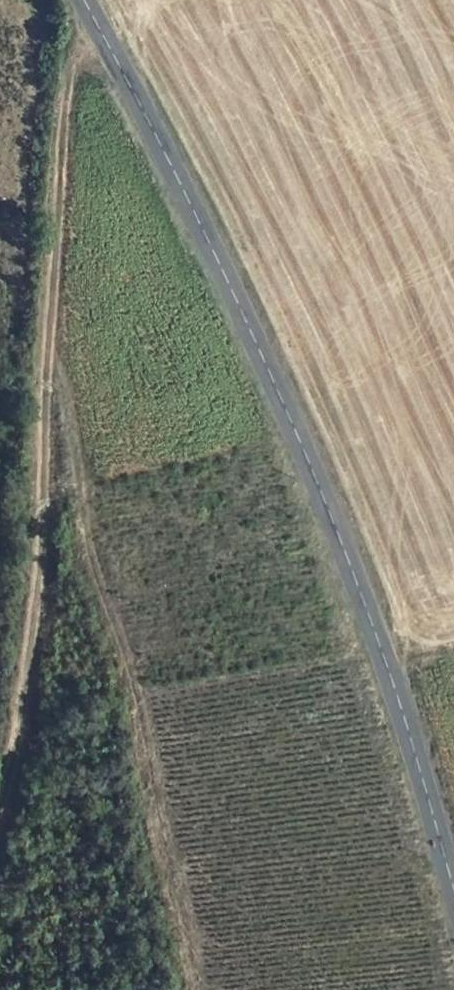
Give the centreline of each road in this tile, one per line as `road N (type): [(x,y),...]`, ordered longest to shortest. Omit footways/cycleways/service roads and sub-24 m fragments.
road 1 (tertiary): [(82,0),(203,226),(342,541),(453,887)]
road 2 (track): [(0,815),(42,569),(47,339),(68,75),(99,28)]

